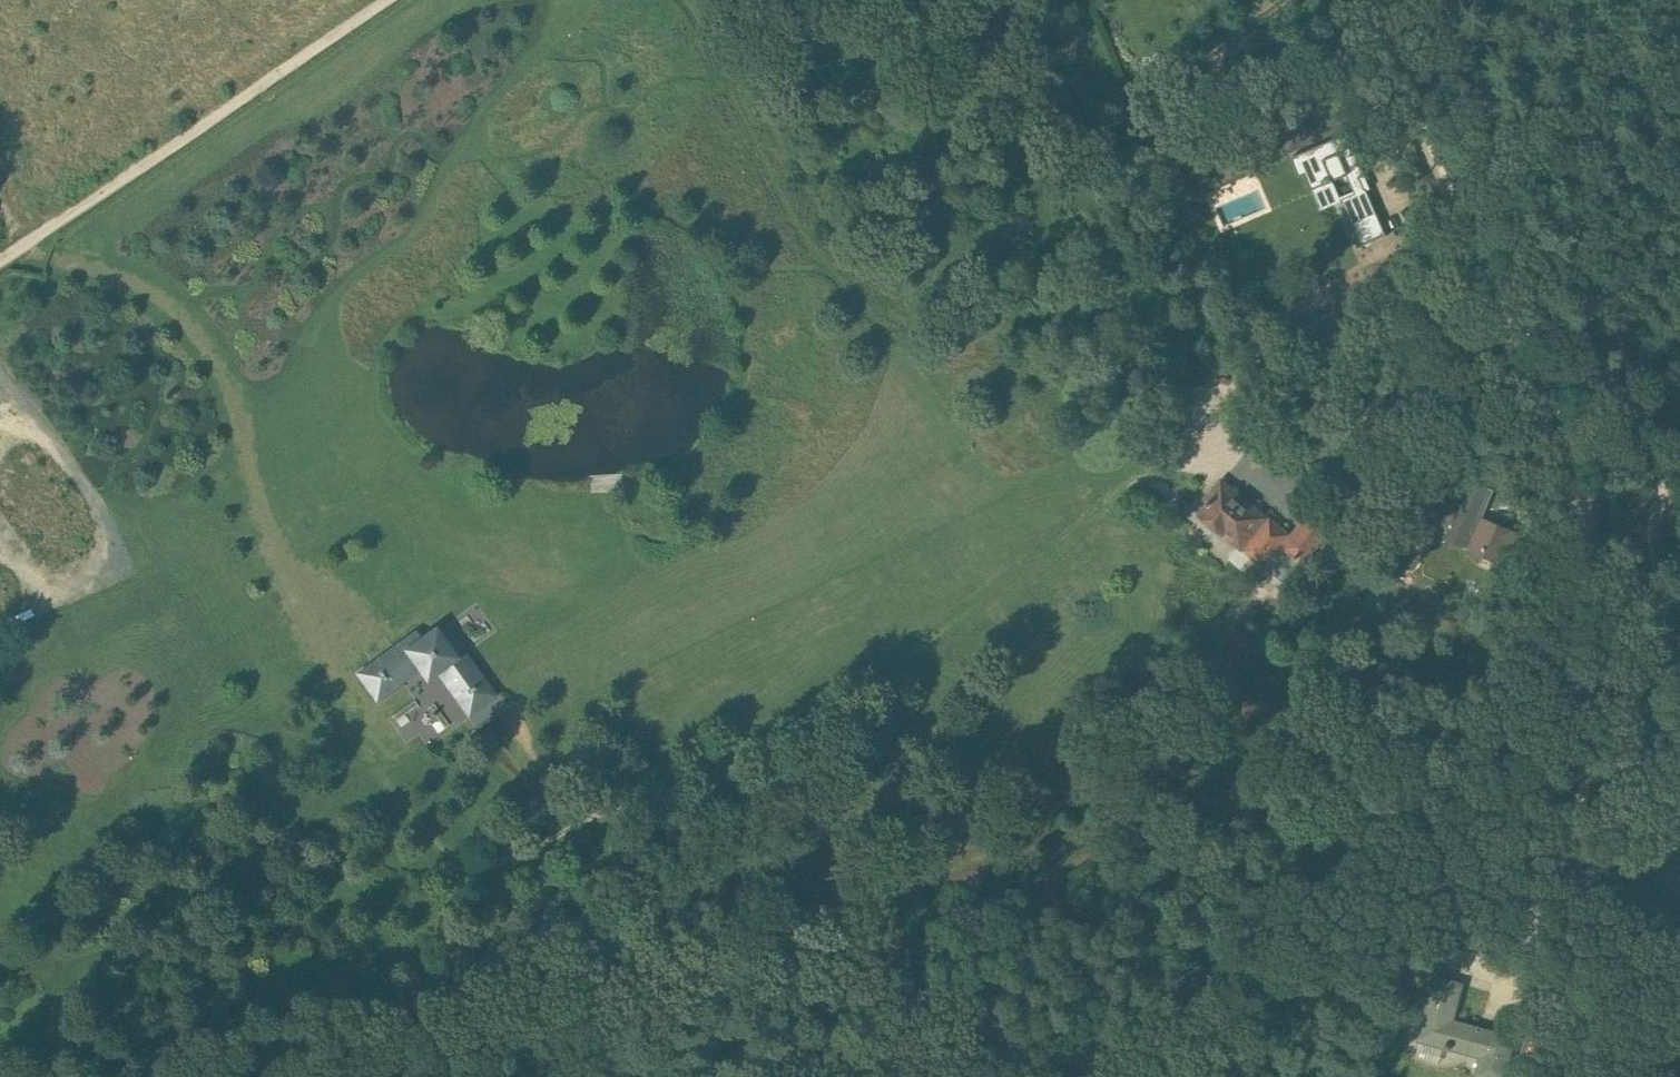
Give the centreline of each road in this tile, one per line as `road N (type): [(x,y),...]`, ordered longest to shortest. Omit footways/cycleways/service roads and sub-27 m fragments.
road 1 (track): [(1583,756),(1590,552),(1580,485),(1557,416),(1374,0)]
road 2 (track): [(0,257),(381,0)]
road 3 (track): [(1581,1076),(1582,890)]
road 4 (track): [(1679,933),(1582,861)]

